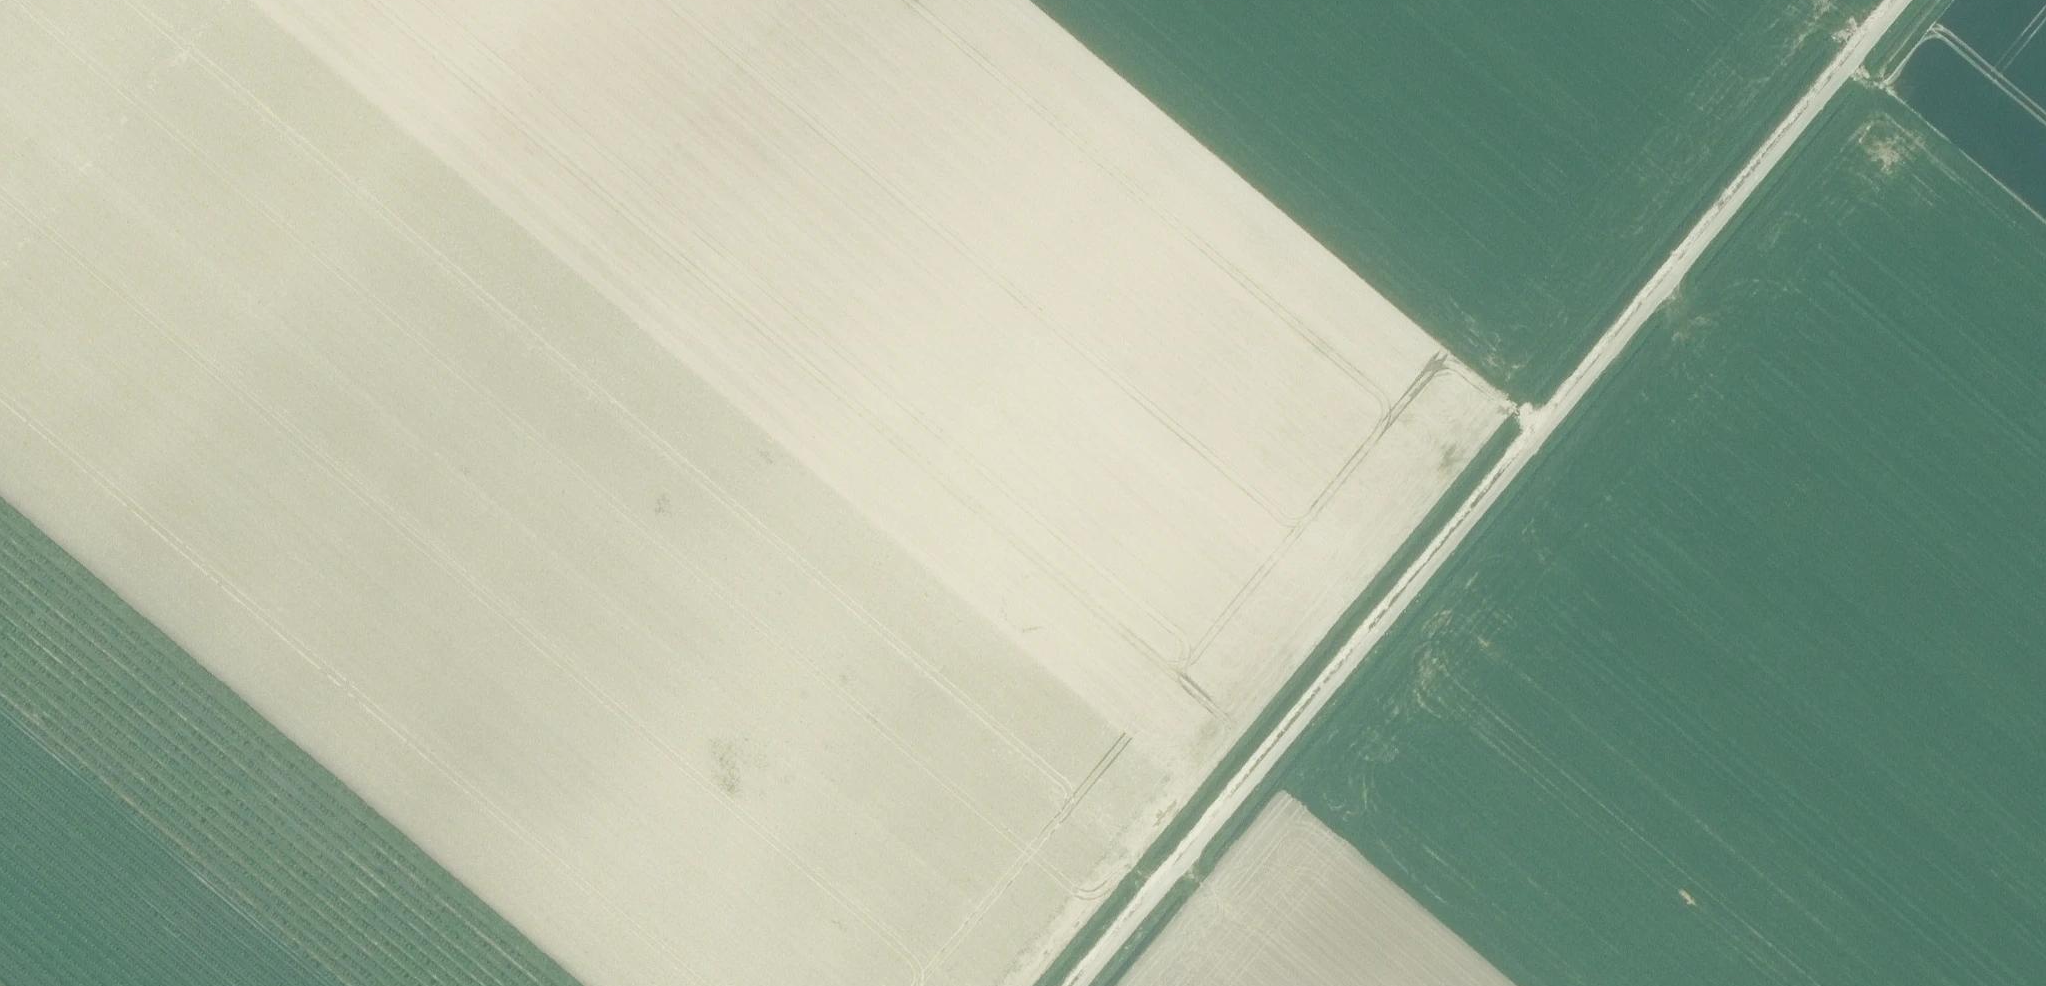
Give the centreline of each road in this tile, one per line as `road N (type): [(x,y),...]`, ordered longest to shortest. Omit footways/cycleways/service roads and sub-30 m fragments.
road 1 (unclassified): [(1078,985),(1903,0)]

